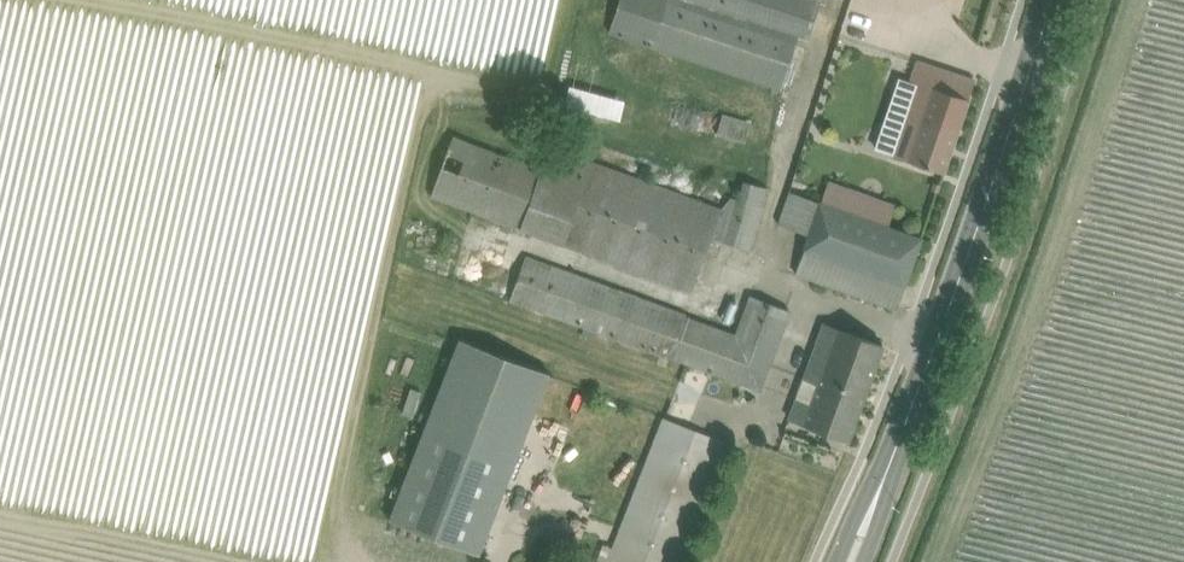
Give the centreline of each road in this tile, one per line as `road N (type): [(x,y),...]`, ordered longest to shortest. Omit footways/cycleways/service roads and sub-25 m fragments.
road 1 (primary): [(850,561),(963,270),(1052,0)]

